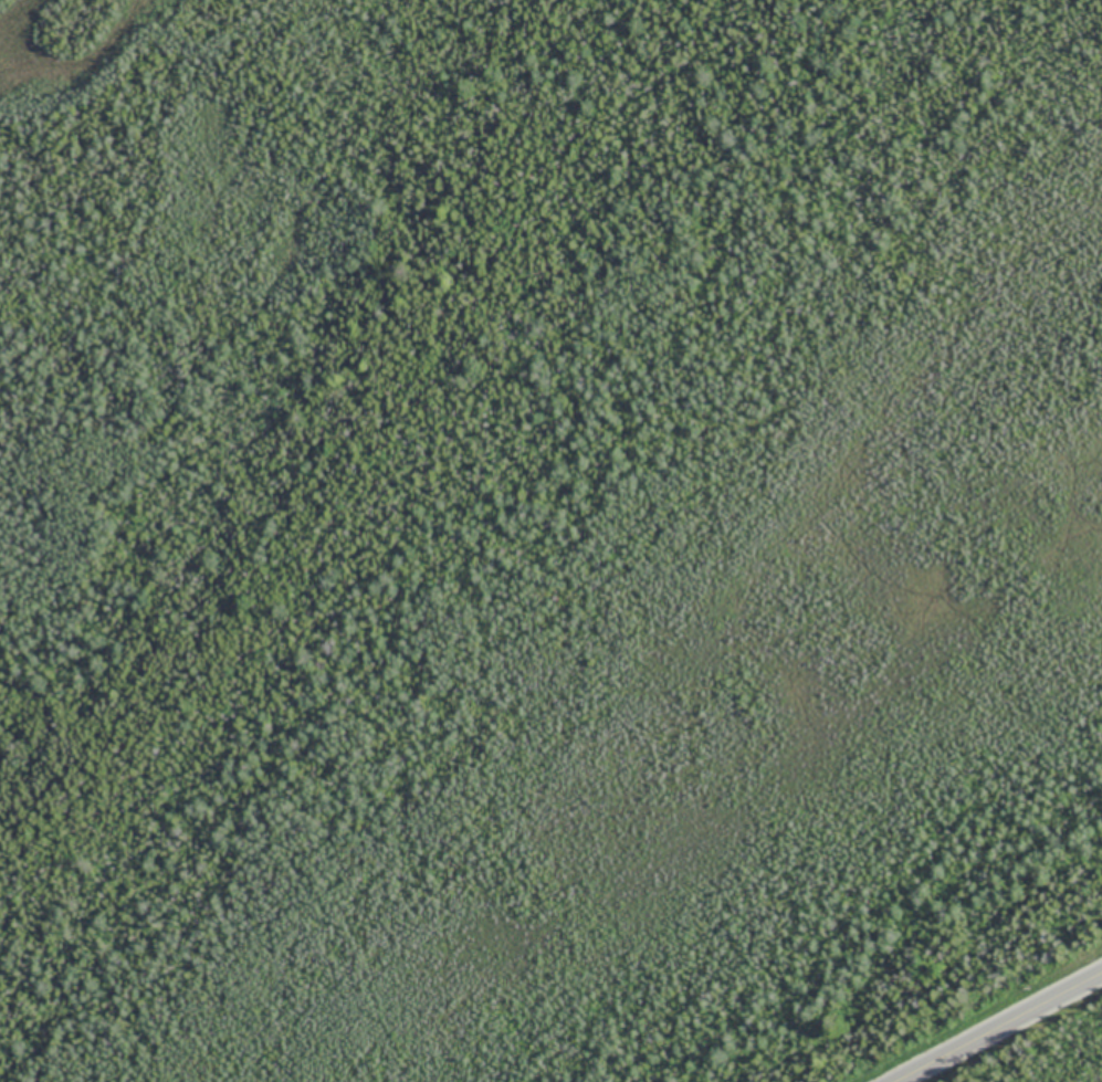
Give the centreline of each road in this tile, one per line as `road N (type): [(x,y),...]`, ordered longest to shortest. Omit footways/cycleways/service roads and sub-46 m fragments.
road 1 (tertiary): [(907,1081),(1101,977)]

